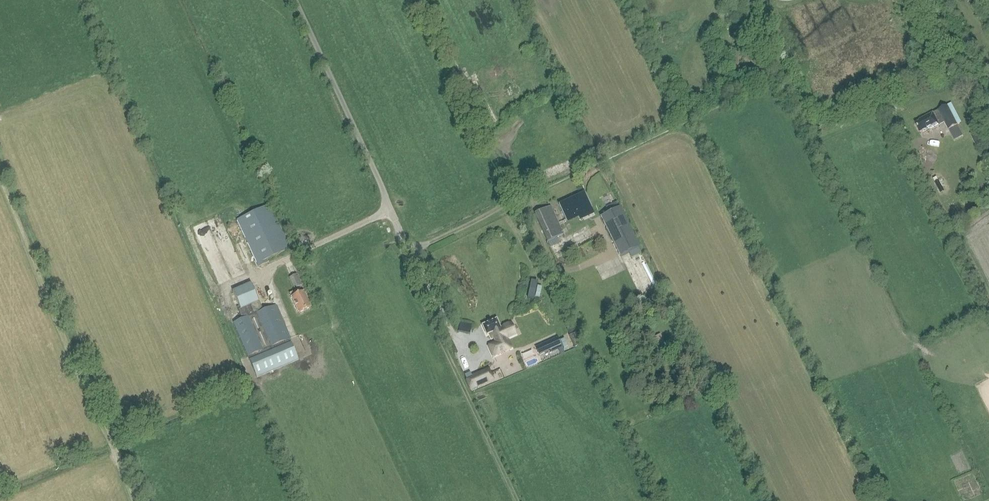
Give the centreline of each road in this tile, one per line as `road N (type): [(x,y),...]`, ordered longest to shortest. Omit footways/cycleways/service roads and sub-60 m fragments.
road 1 (unclassified): [(293,0),(408,252)]

